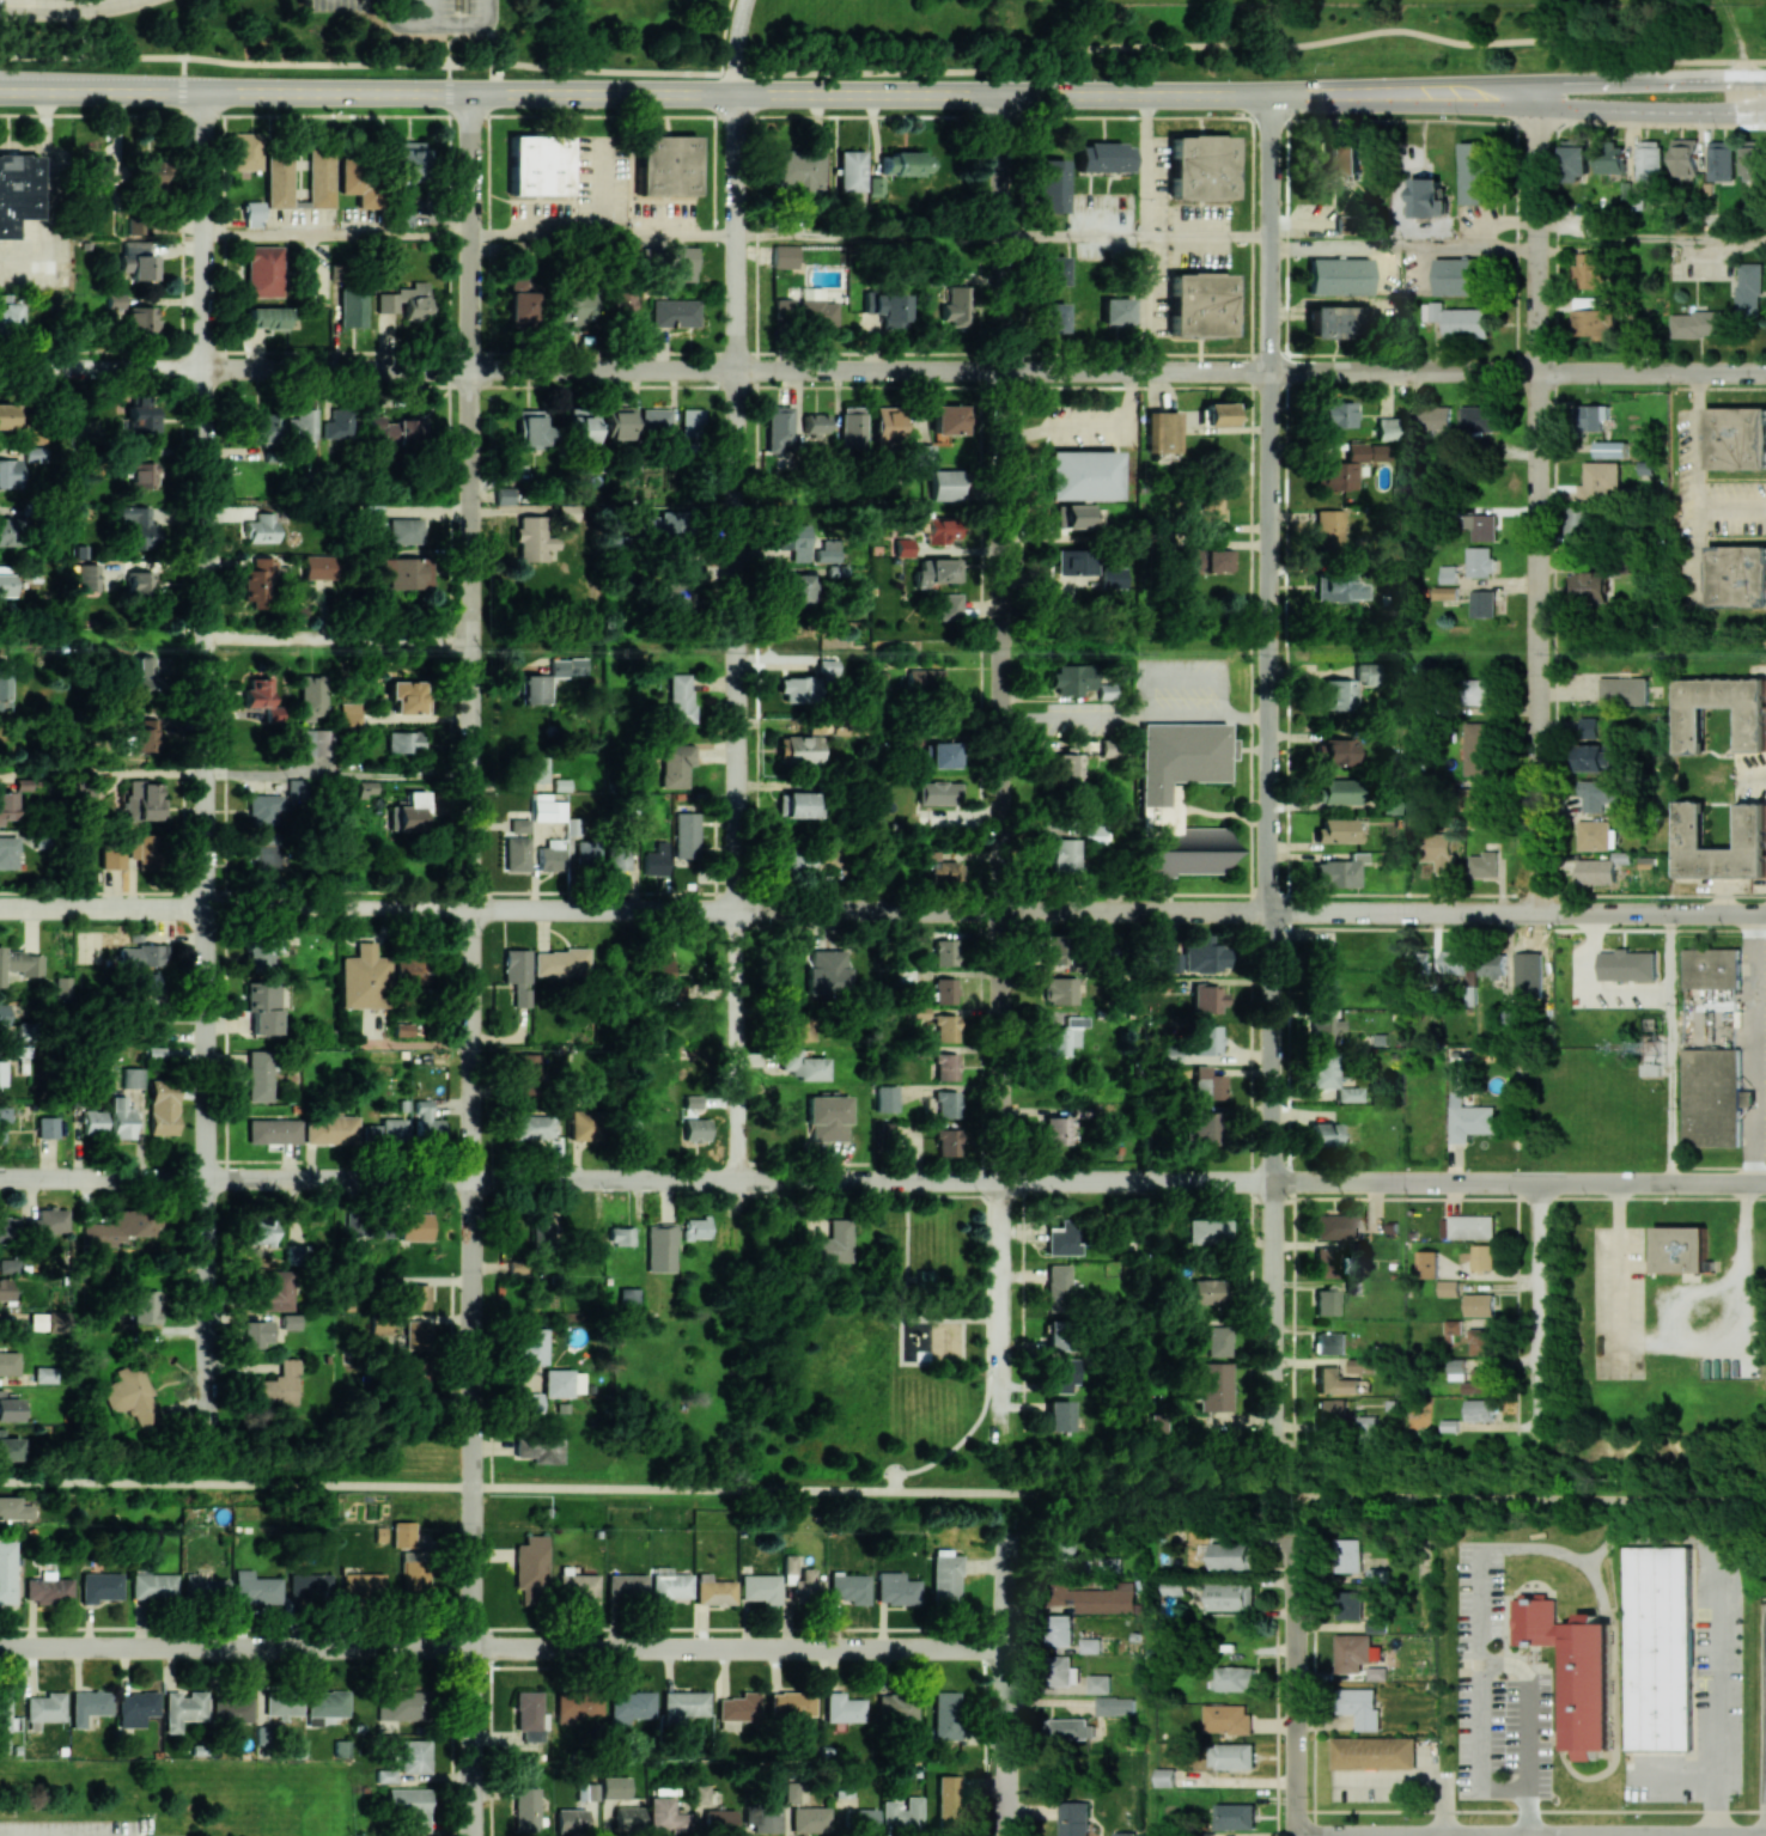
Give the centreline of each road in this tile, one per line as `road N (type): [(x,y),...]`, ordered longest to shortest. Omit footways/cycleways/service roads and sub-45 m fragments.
road 1 (residential): [(470,1526),(469,92)]
road 2 (residential): [(1000,1437),(997,93)]
road 3 (residential): [(1271,1432),(1268,94)]
road 4 (residential): [(205,1415),(202,91)]
road 5 (residential): [(469,371),(1765,373)]
road 6 (residential): [(470,910),(1765,914)]
road 7 (residential): [(470,1181),(1765,1183)]
road 8 (secondary): [(1268,94),(0,90)]
road 9 (residential): [(737,1210),(735,93)]
road 10 (residential): [(0,1646),(1005,1648)]
road 11 (residential): [(1537,913),(1536,84)]
road 12 (track): [(999,641),(1765,643)]
road 13 (secondary): [(1268,94),(1765,112)]
road 14 (secondary): [(1765,79),(1268,94)]
road 15 (residential): [(0,1179),(470,1181)]
road 16 (residential): [(0,909),(470,910)]
road 17 (residential): [(0,369),(469,371)]
road 18 (residential): [(474,1835),(470,1526)]
road 19 (residential): [(1006,1835),(1005,1532)]
road 20 (residential): [(1296,1835),(1295,1536)]
road 21 (residential): [(203,639),(470,640)]
road 22 (residential): [(1537,1439),(1537,1183)]
road 23 (residential): [(1296,1835),(1528,1835)]

